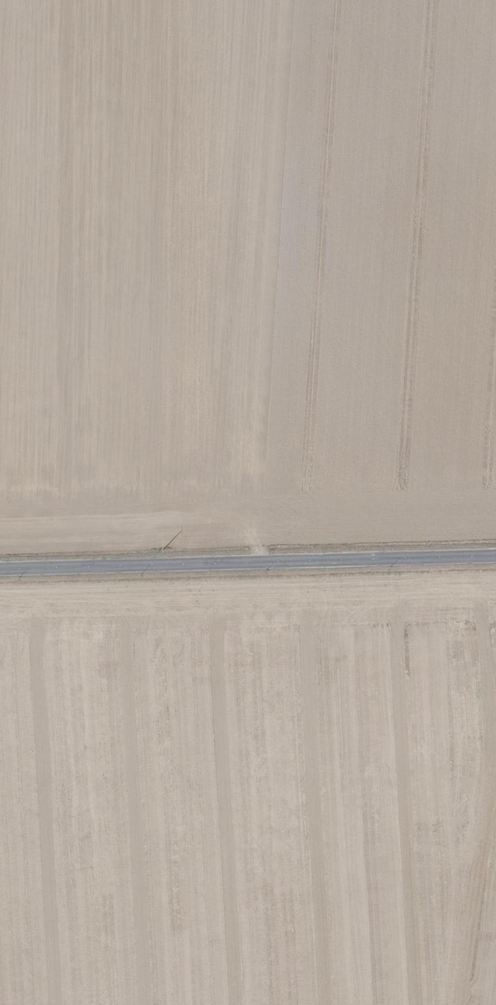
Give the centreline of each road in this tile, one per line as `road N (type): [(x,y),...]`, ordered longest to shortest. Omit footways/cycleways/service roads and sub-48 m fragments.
road 1 (tertiary): [(495,557),(0,572)]

